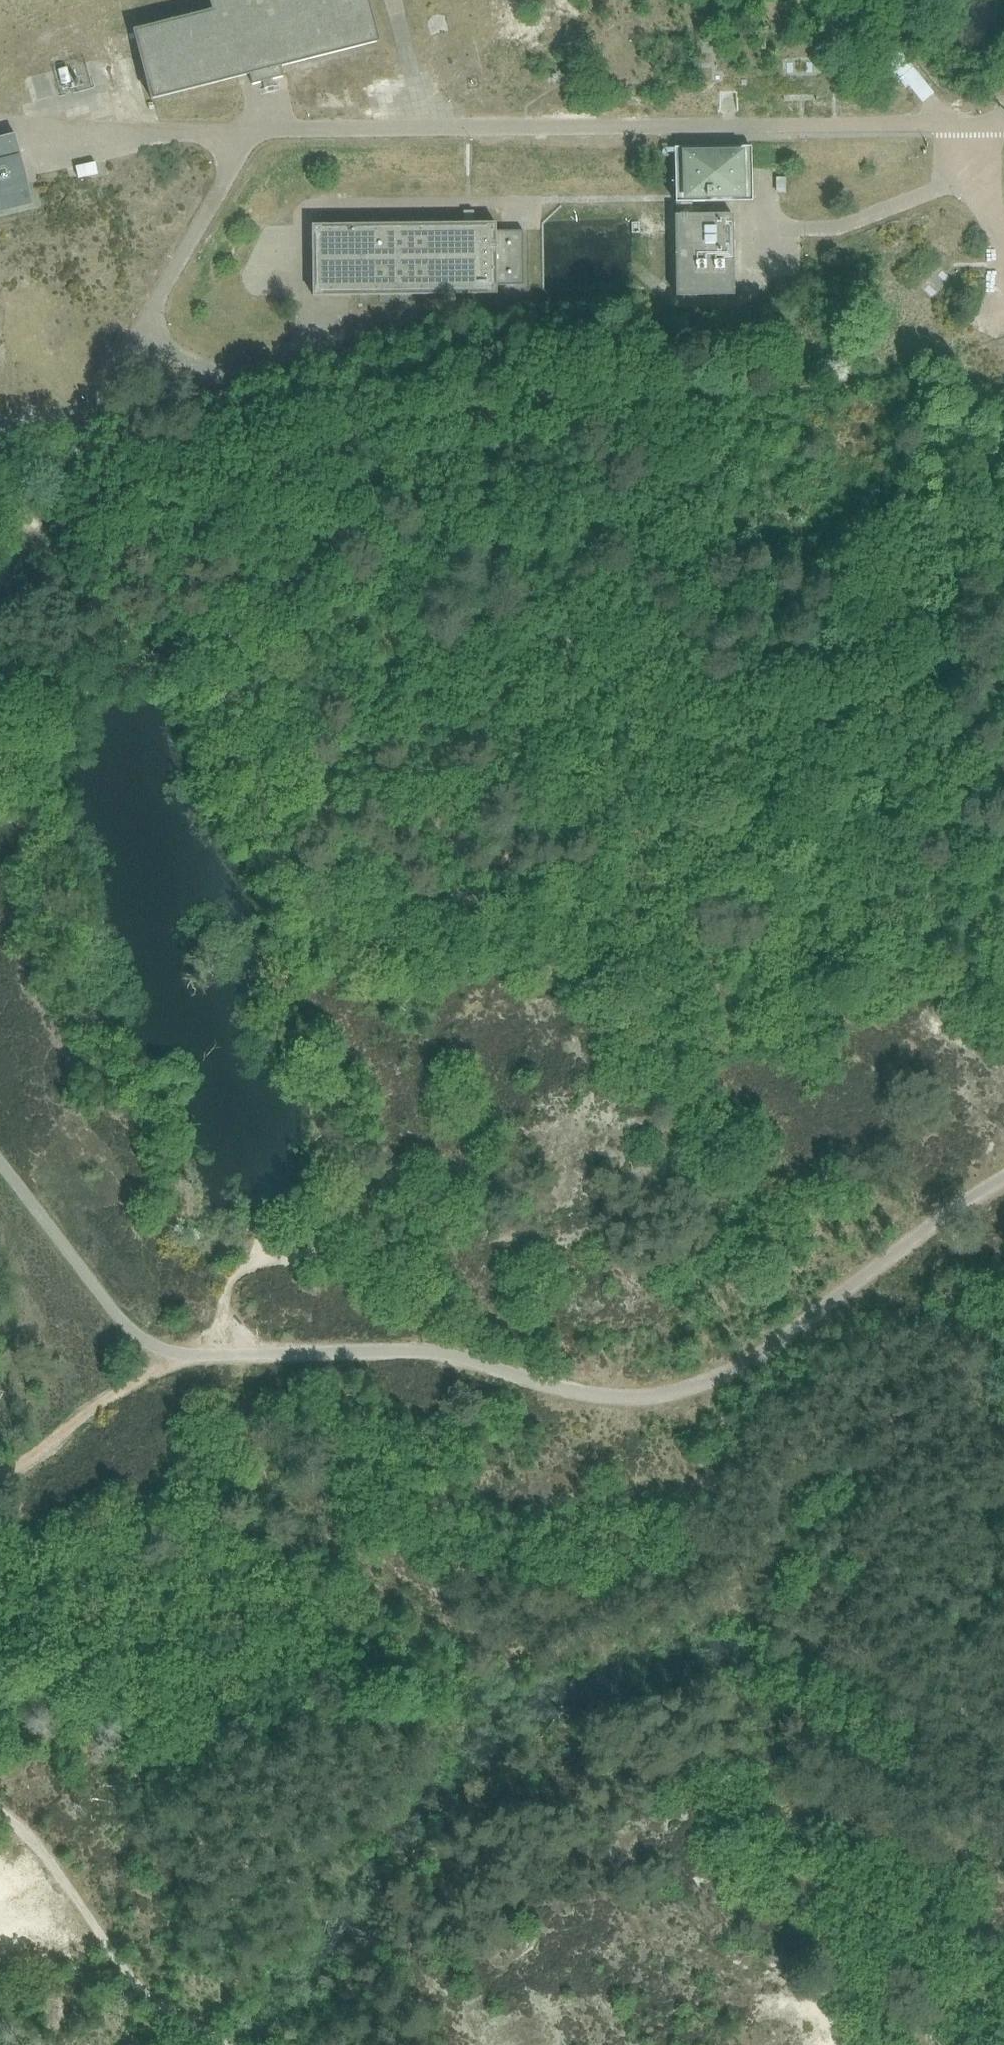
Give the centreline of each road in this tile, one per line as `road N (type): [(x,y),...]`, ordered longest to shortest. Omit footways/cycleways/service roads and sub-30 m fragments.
road 1 (track): [(0,1472),(124,1393),(199,1358)]

